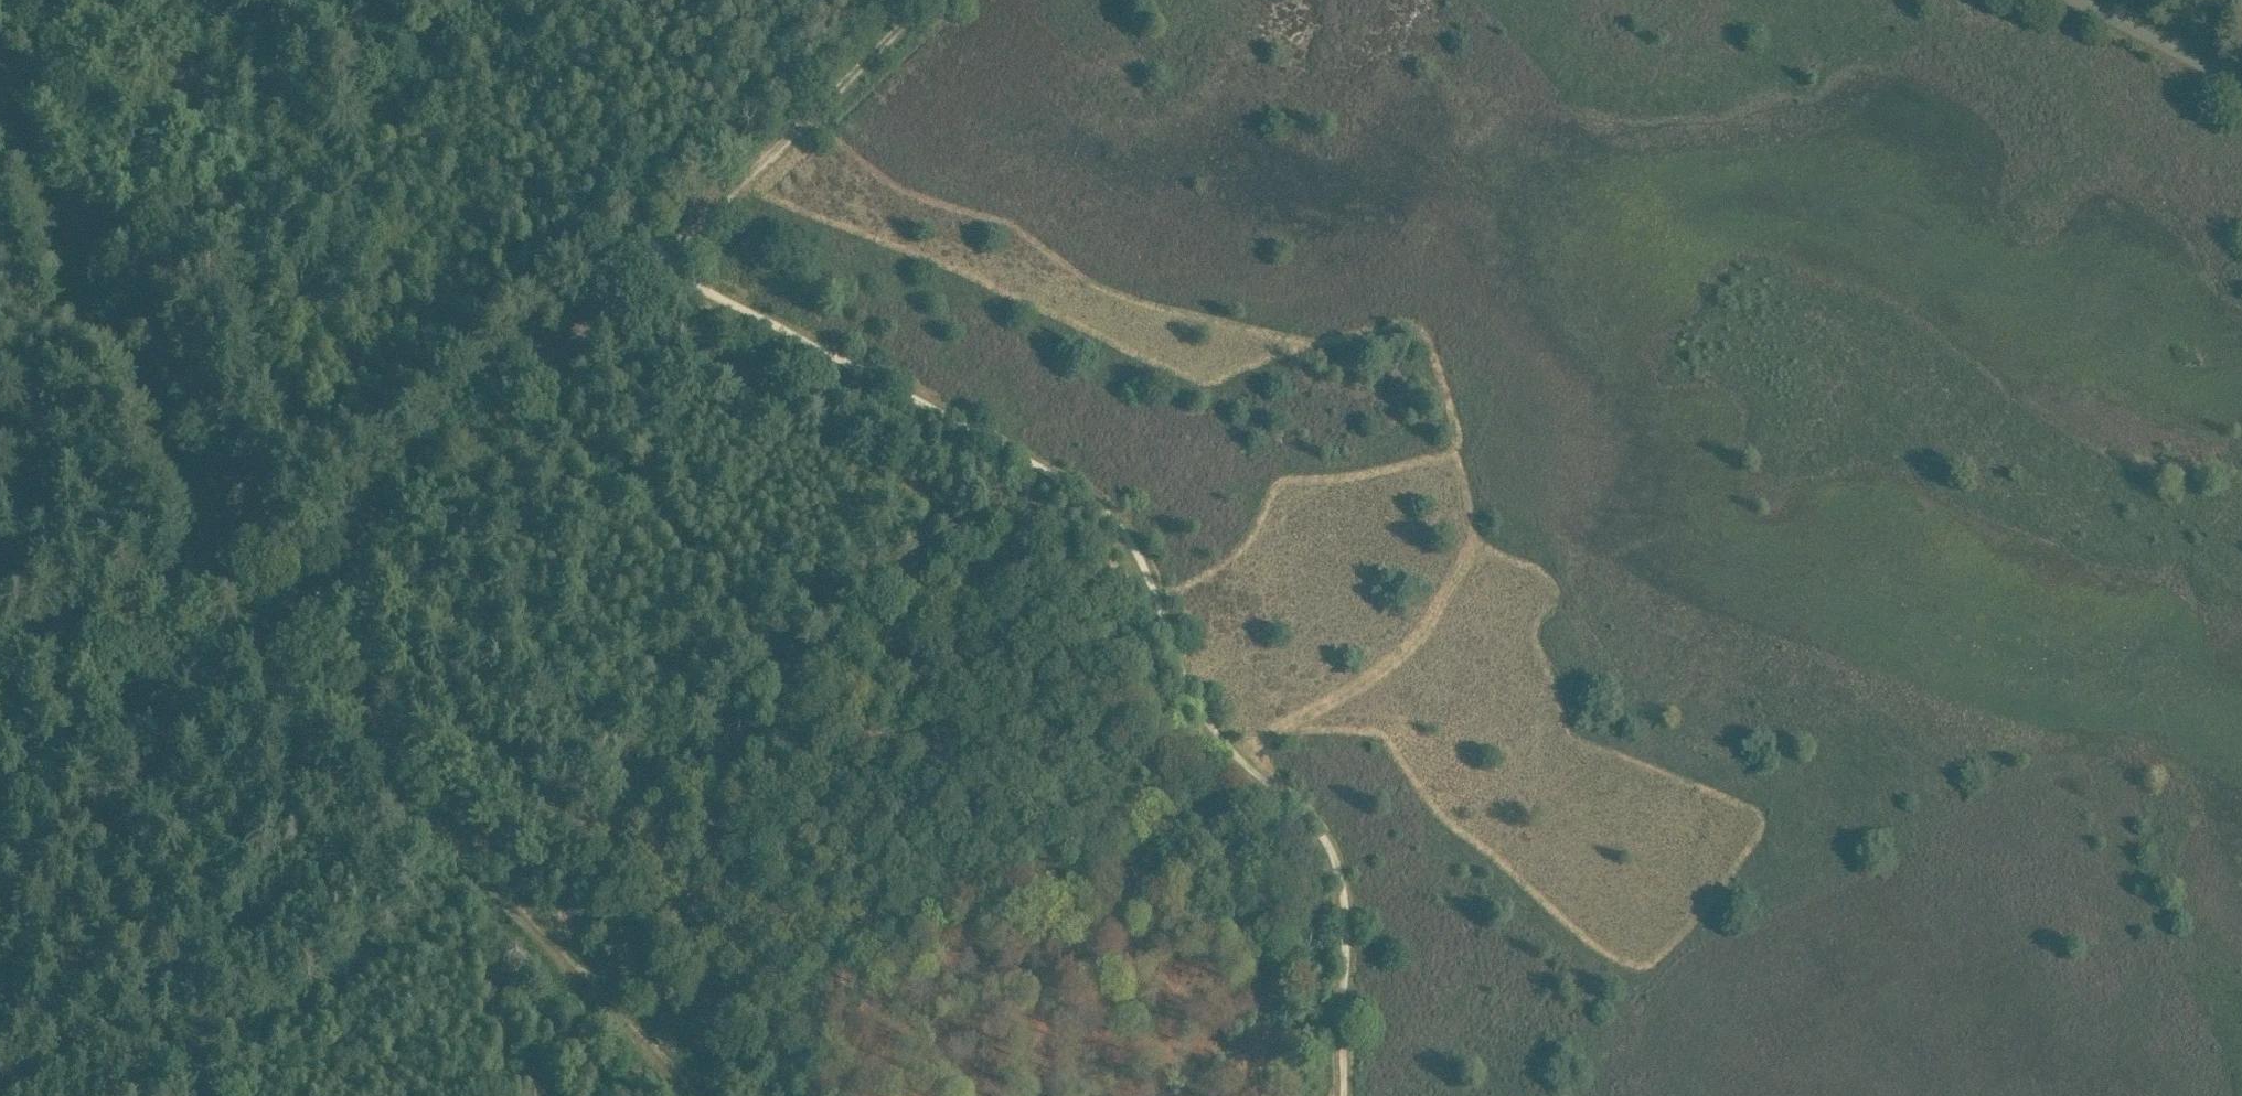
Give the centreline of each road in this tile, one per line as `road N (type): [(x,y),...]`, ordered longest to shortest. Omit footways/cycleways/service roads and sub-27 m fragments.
road 1 (track): [(278,601),(933,0)]
road 2 (track): [(722,1095),(278,601)]
road 3 (track): [(0,60),(278,601)]

